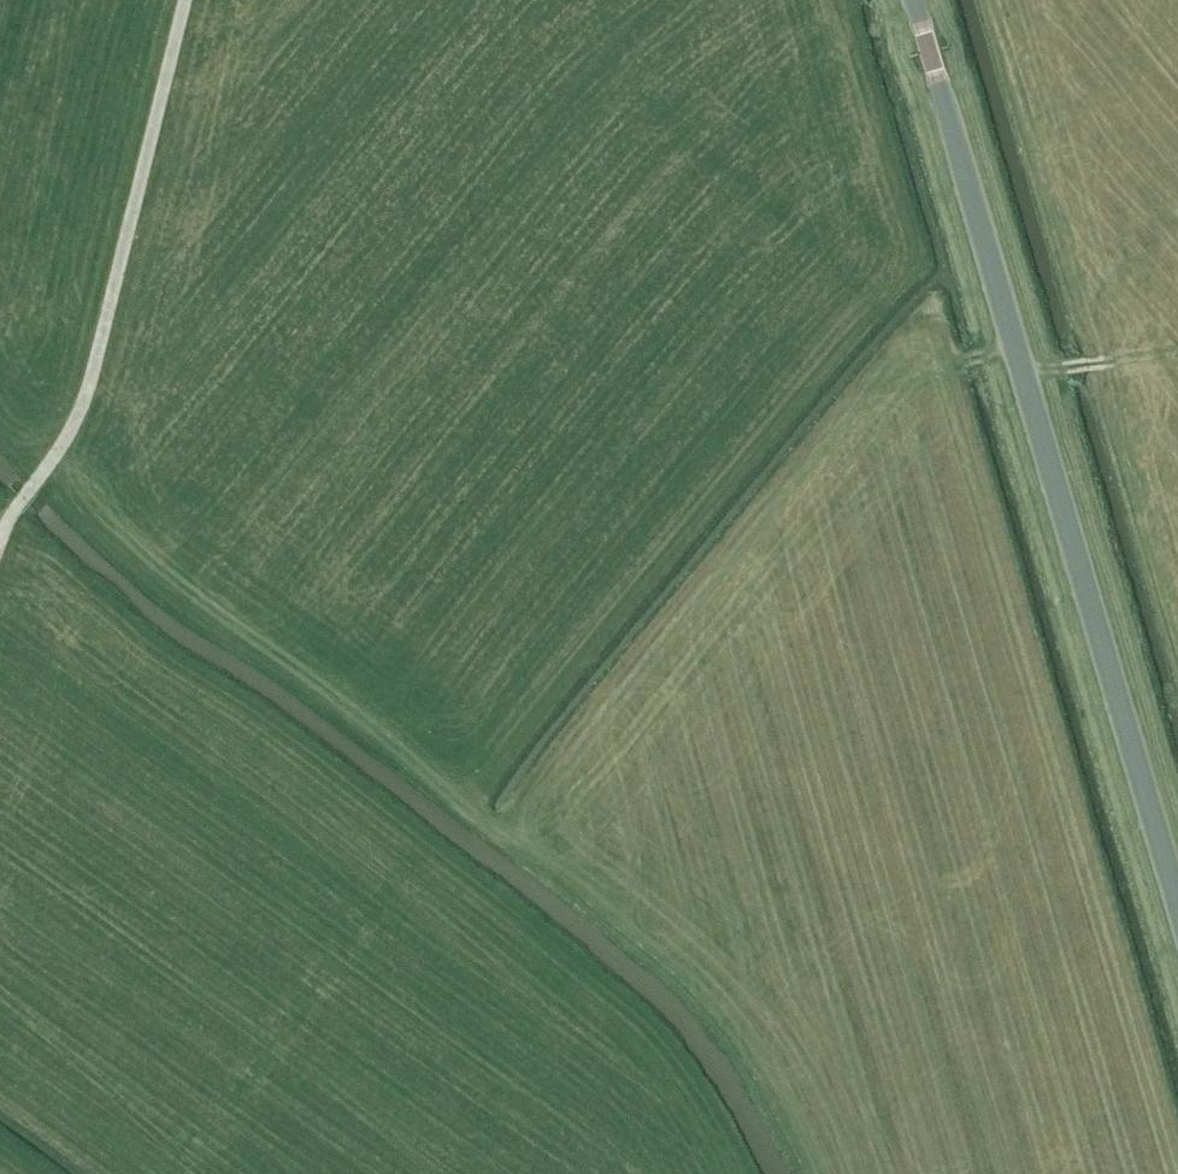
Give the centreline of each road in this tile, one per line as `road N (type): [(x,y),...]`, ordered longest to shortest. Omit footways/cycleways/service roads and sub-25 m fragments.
road 1 (tertiary): [(1177,903),(914,0)]

